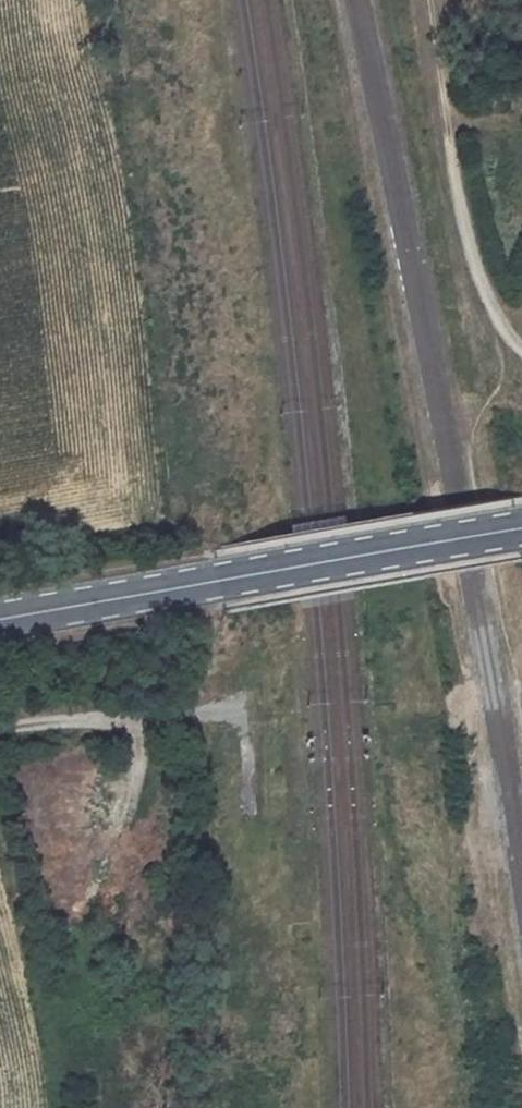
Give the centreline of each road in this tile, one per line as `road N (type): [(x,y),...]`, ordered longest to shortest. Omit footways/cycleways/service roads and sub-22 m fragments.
road 1 (track): [(428,0),(468,248),(492,314),(521,353)]
road 2 (tertiary): [(521,528),(217,581)]
road 3 (tertiary): [(0,619),(217,581)]
road 4 (track): [(0,727),(139,716)]

